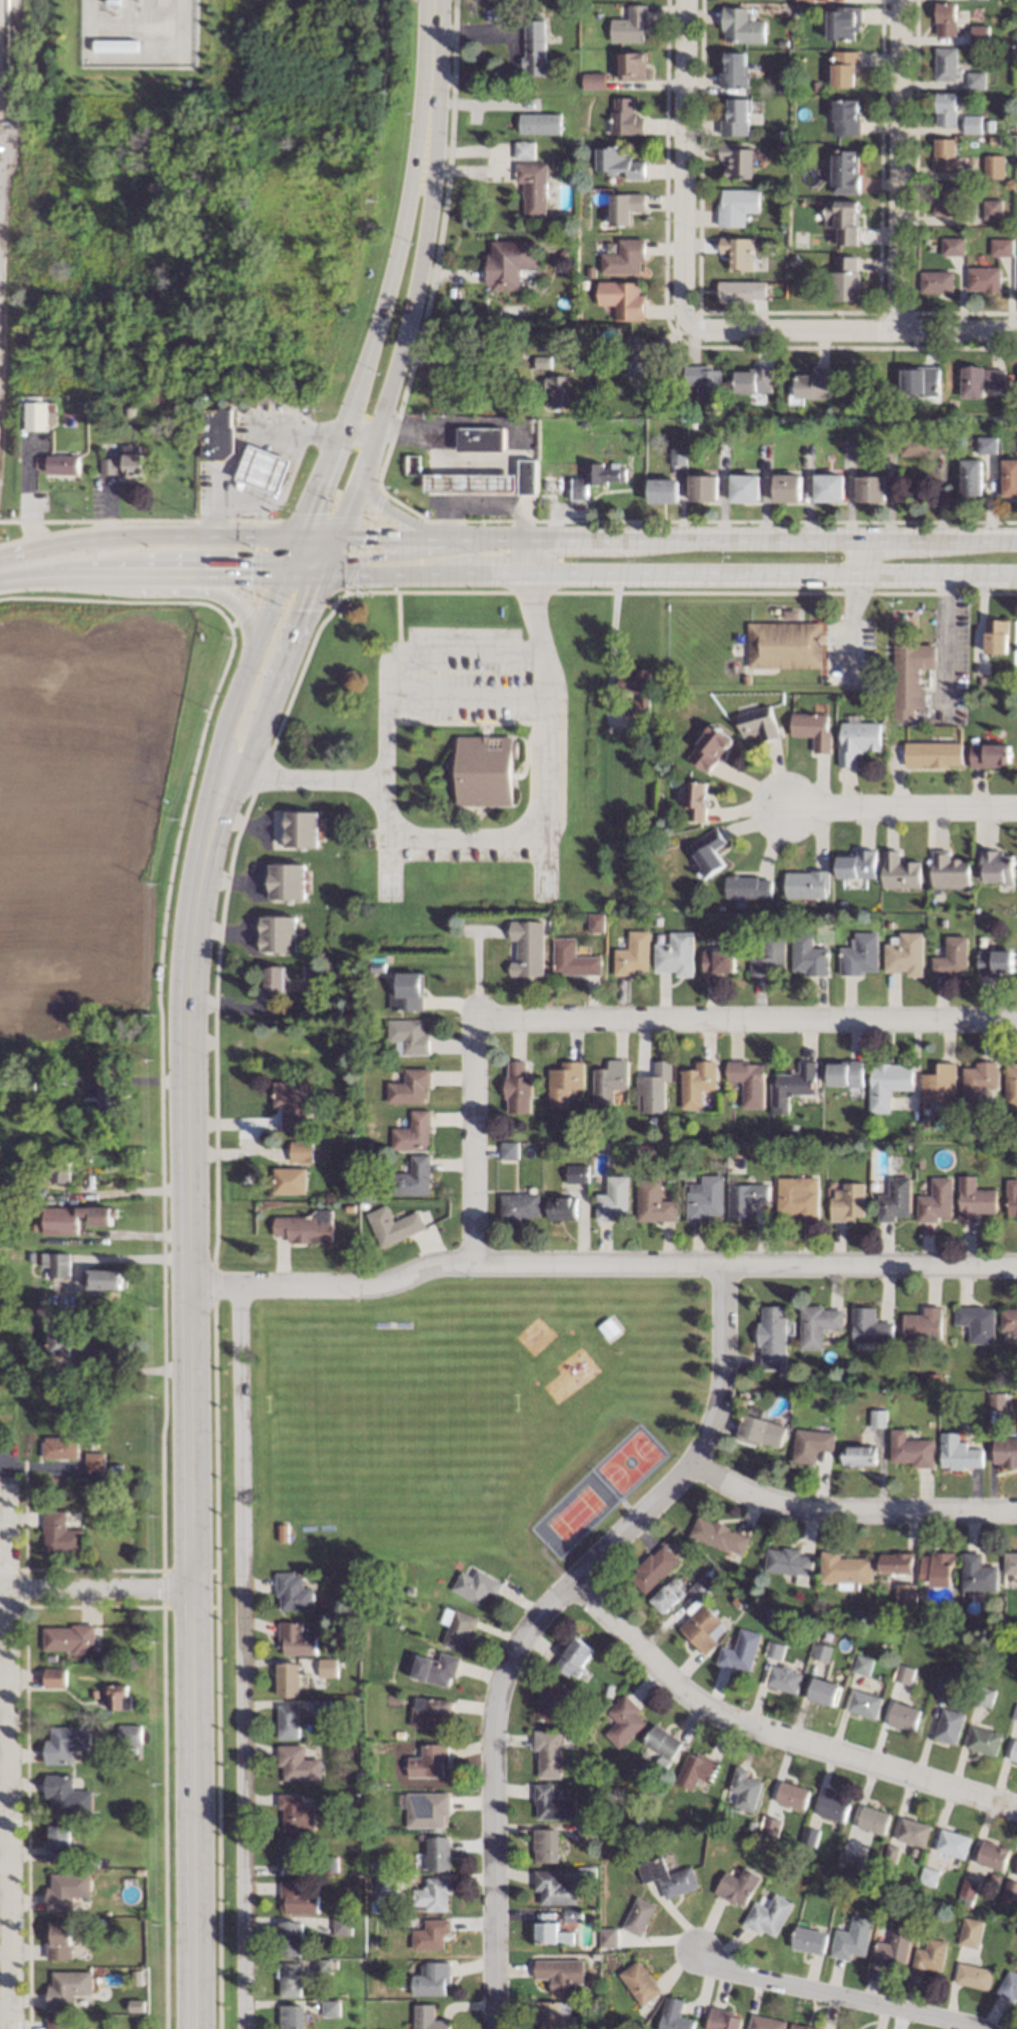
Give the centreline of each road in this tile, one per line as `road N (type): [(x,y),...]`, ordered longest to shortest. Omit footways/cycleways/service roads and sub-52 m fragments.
road 1 (tertiary): [(199,890),(192,989),(199,2028)]
road 2 (residential): [(722,1267),(722,1391),(698,1459),(517,1639),(492,1708),(491,2028)]
road 3 (residential): [(1016,1266),(474,1261),(389,1283),(199,1285)]
road 4 (residential): [(249,2028),(239,1285)]
road 5 (secondary): [(318,573),(1016,579)]
road 6 (residential): [(5,1450),(9,2028)]
road 7 (secondary): [(1016,543),(467,541)]
road 8 (residential): [(1016,1023),(475,1020)]
road 9 (residential): [(1016,1808),(700,1709),(571,1580)]
road 10 (secondary): [(356,484),(411,317),(429,216),(437,103),(430,60)]
road 11 (secondary): [(430,60),(383,309),(336,440)]
road 12 (residential): [(686,0),(683,336)]
road 13 (residential): [(891,0),(891,334)]
road 14 (residential): [(683,336),(1016,333)]
road 15 (tertiary): [(283,572),(226,720),(197,838),(199,890)]
road 16 (residential): [(1016,1510),(826,1510),(746,1495),(698,1459)]
road 17 (secondary): [(0,582),(216,593),(242,613),(253,644)]
road 18 (residential): [(704,1956),(967,2028)]
road 19 (residential): [(475,1020),(474,1261)]
road 20 (residential): [(1016,811),(791,811)]
road 21 (tertiary): [(199,890),(272,691)]
road 22 (secondary): [(298,536),(94,537)]
road 23 (residential): [(0,1589),(201,1590)]
road 24 (secondary): [(479,541),(324,559)]
road 25 (secondary): [(140,570),(283,572)]
road 26 (secondary): [(467,541),(334,537)]
road 27 (tertiary): [(272,691),(318,573)]
road 28 (secondary): [(467,541),(412,523),(356,484)]

